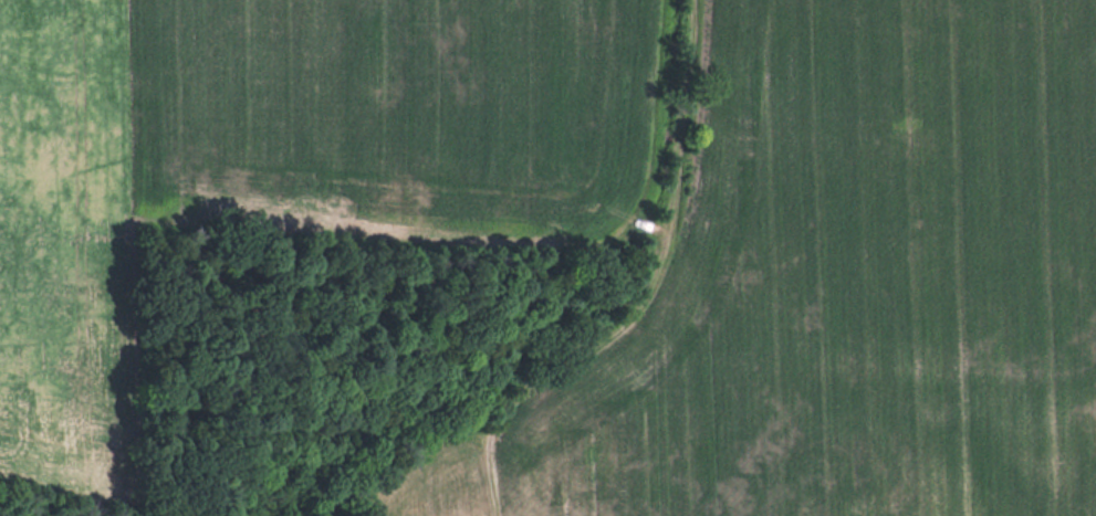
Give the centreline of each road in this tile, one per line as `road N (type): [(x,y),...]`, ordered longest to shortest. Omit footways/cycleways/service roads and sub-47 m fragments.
road 1 (residential): [(499,515),(488,435),(492,408),(630,304),(653,257),(675,186),(689,0)]

